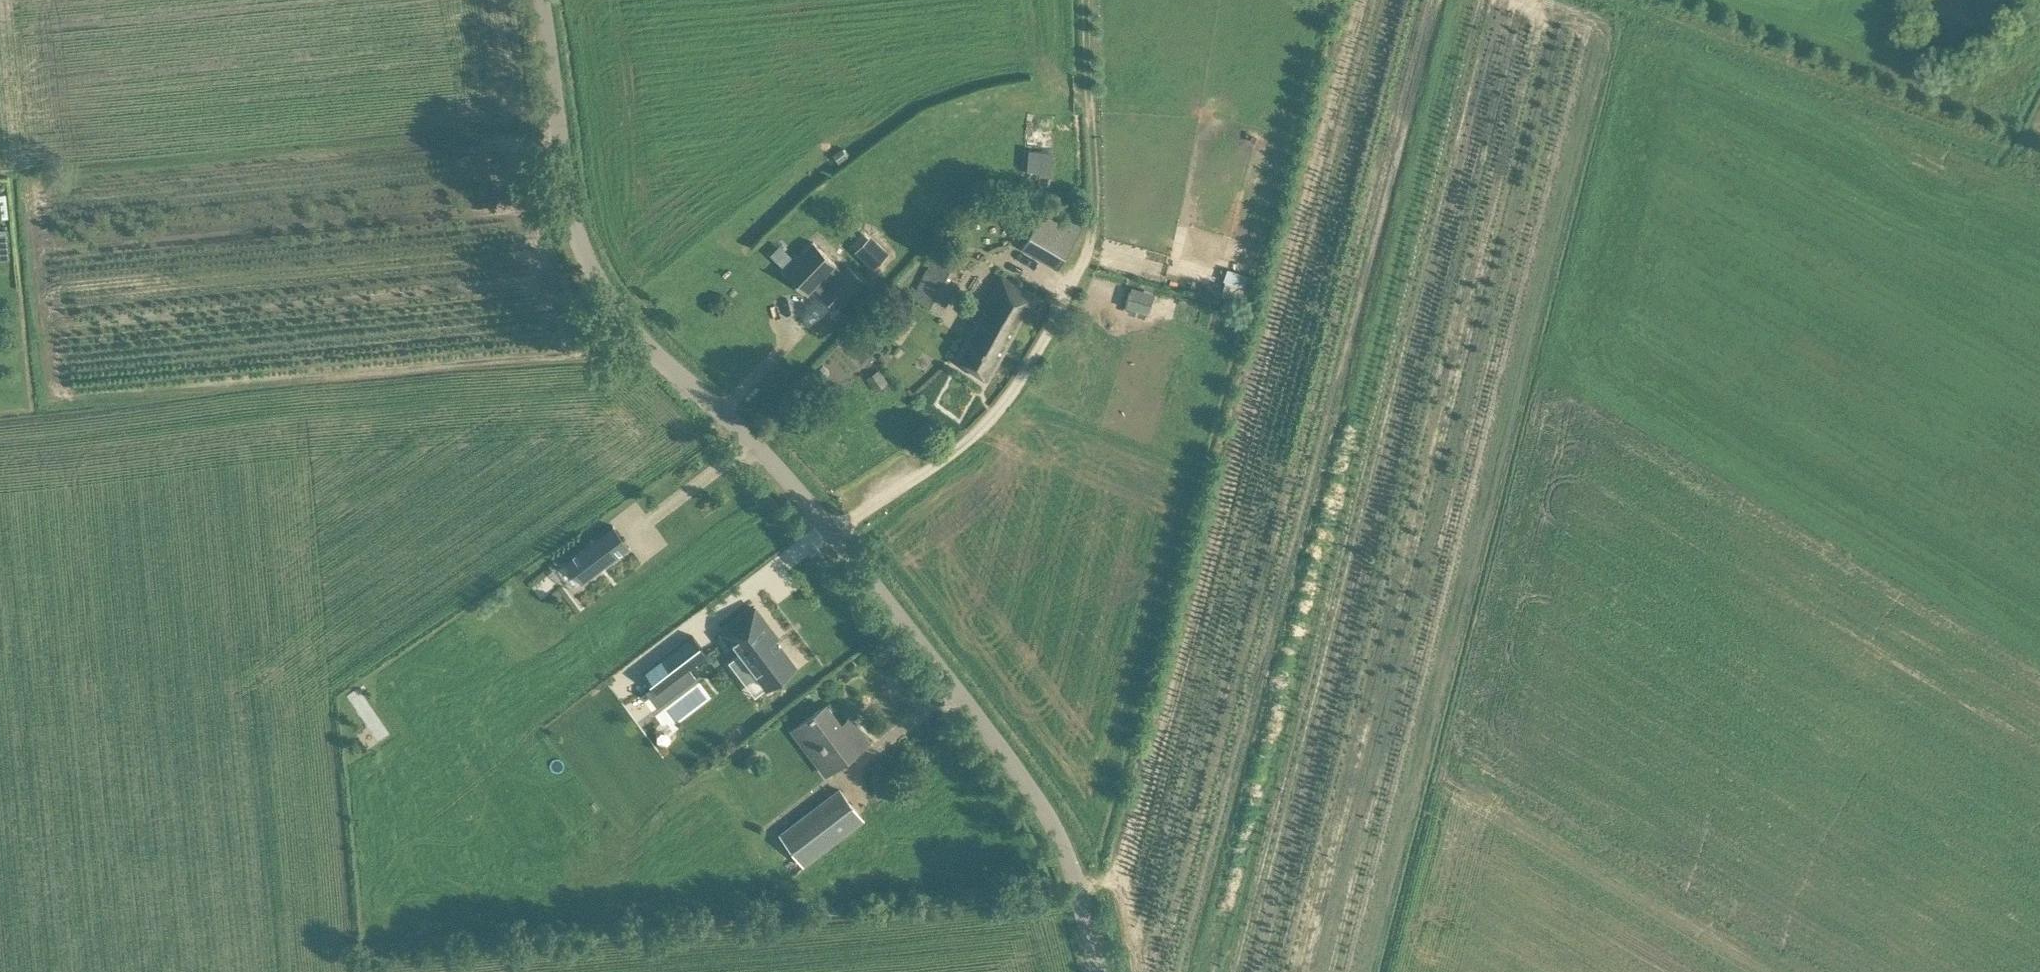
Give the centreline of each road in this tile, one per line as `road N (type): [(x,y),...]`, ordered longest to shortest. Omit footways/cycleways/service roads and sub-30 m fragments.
road 1 (unclassified): [(1110,971),(1069,844),(1008,741),(755,445),(643,341),(607,292),(590,260),(573,189),(542,0)]
road 2 (track): [(832,534),(981,422),(1034,355),(1077,274),(1095,210),(1087,0)]

